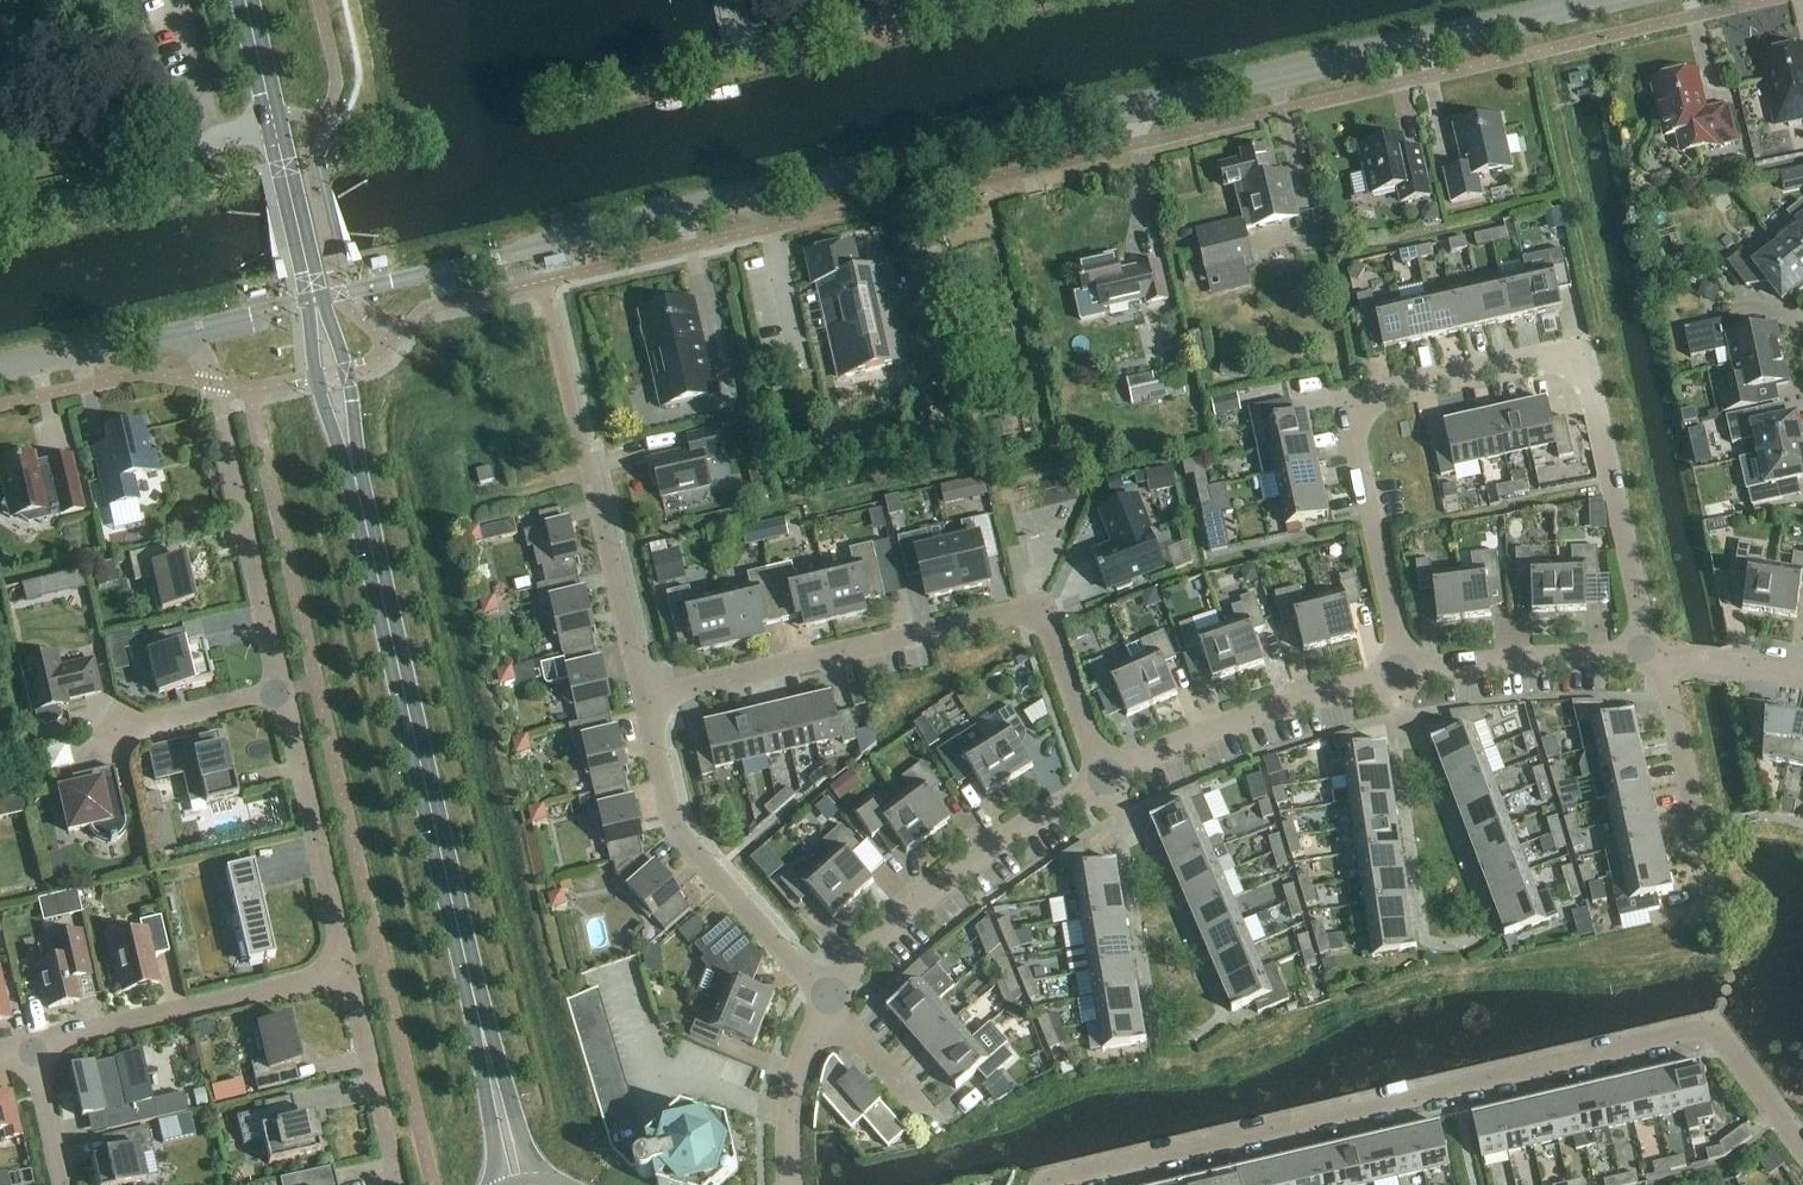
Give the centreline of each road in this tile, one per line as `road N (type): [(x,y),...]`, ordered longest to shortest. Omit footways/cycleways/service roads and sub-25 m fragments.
road 1 (residential): [(1598,0),(501,256)]
road 2 (residential): [(1802,1149),(1714,1027),(1041,1184)]
road 3 (residential): [(1649,658),(1594,397),(1584,372),(1551,356),(1388,393),(1358,415),(1356,455),(1398,641),(1395,678)]
road 4 (residential): [(1105,781),(1047,620),(1031,611),(642,697)]
road 5 (residential): [(283,693),(200,356),(170,340),(139,337),(0,369)]
road 6 (tertiary): [(352,463),(451,897)]
road 7 (residential): [(642,697),(673,824),(828,1002)]
road 8 (residential): [(1105,781),(960,873),(880,938),(828,1002)]
road 9 (residential): [(33,1047),(347,973)]
road 10 (residential): [(1395,678),(1238,721),(1105,781)]
road 11 (tertiary): [(540,1183),(451,897)]
road 12 (unclassified): [(0,220),(170,181),(217,140),(275,120)]
road 13 (residential): [(1649,658),(1666,683),(1715,909),(1686,917)]
road 14 (tertiary): [(451,897),(502,1184)]
road 15 (residential): [(347,973),(283,693)]
road 16 (residential): [(1649,658),(1526,660),(1395,678)]
road 17 (residential): [(583,455),(642,697)]
road 18 (residential): [(396,1178),(347,973)]
road 19 (residential): [(828,1002),(809,1036),(791,1105),(789,1184)]
road 20 (tertiary): [(275,120),(314,300)]
road 21 (residential): [(283,693),(114,732)]
road 22 (tertiary): [(352,463),(347,371),(336,332),(314,300)]
road 23 (tertiary): [(314,300),(316,378),(352,463)]
road 24 (residential): [(828,1002),(934,1125)]
road 25 (residential): [(1802,676),(1649,658)]
road 26 (residential): [(65,1184),(33,1047)]
road 27 (residential): [(831,30),(960,0)]
road 28 (tertiary): [(246,0),(275,120)]

